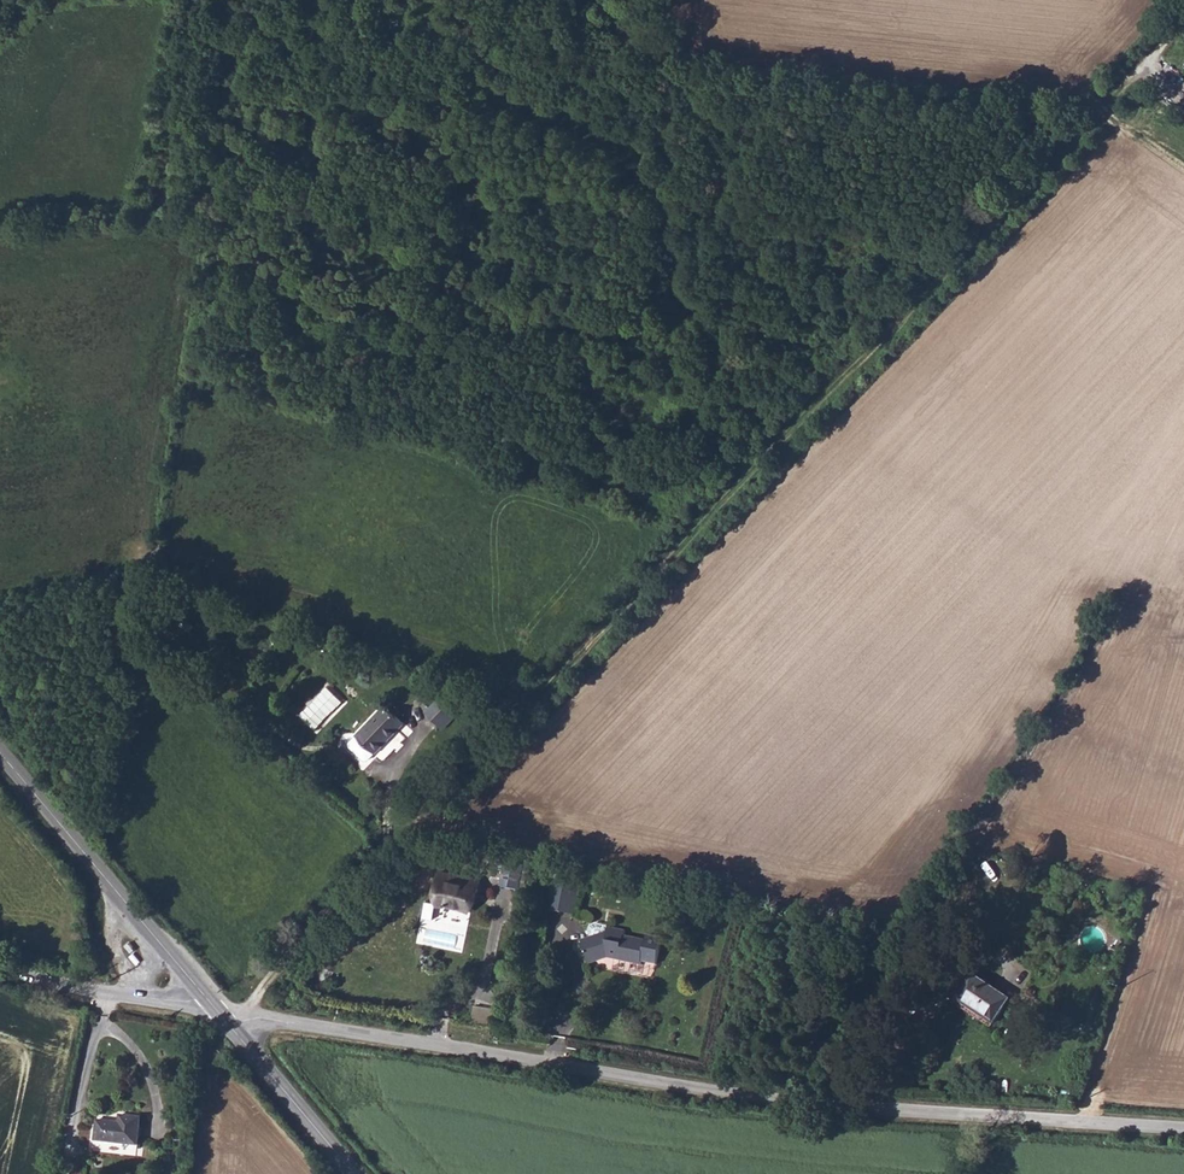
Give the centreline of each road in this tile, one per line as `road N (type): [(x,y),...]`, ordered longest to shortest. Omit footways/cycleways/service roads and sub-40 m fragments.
road 1 (track): [(256,1016),(258,990),(1183,21)]
road 2 (unclassified): [(231,1027),(256,1016),(737,1097),(1183,1129)]
road 3 (secondary): [(0,754),(203,994)]
road 4 (unclassified): [(0,968),(84,993),(160,1002),(203,994)]
road 5 (secondary): [(231,1027),(354,1173)]

